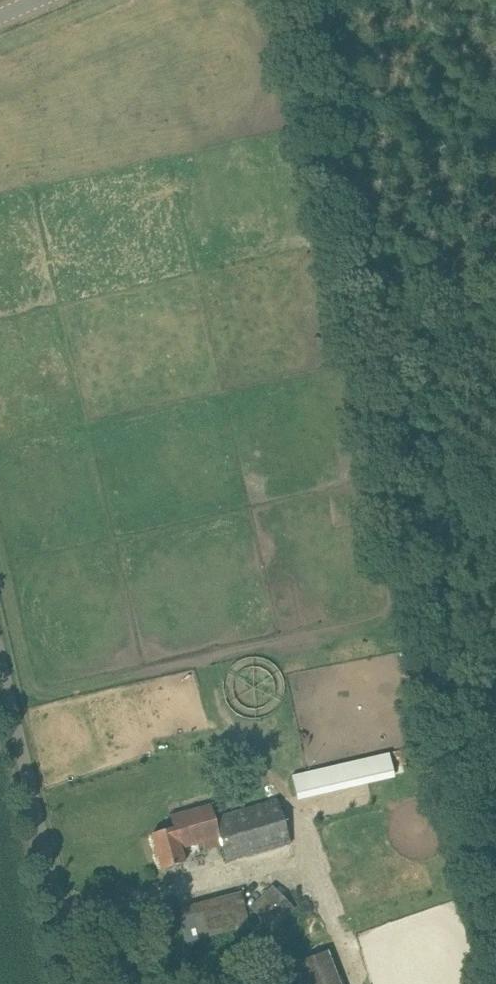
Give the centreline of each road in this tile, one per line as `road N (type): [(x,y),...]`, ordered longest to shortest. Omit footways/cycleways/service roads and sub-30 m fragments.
road 1 (unclassified): [(77,983),(0,654)]

